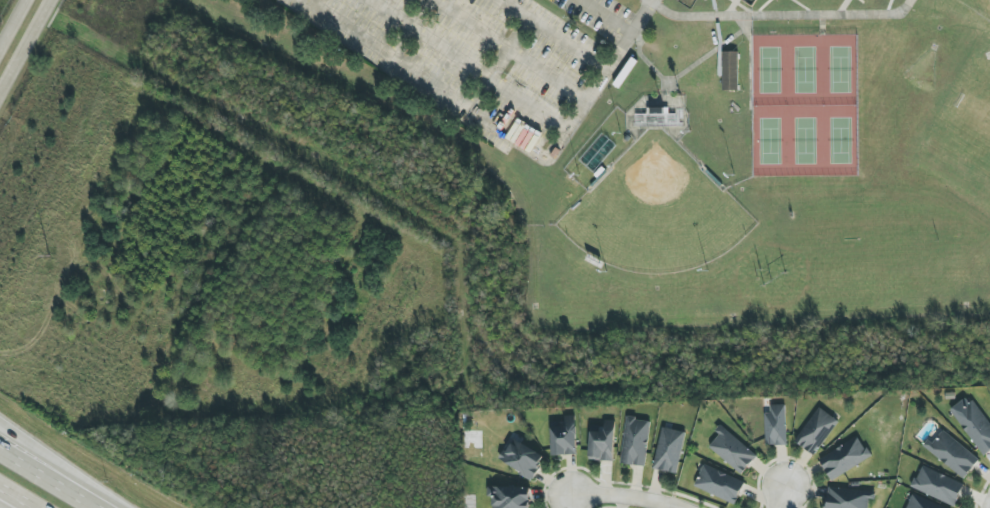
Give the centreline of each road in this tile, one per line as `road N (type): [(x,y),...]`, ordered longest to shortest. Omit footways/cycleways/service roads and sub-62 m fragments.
road 1 (primary): [(126,507),(0,427)]

